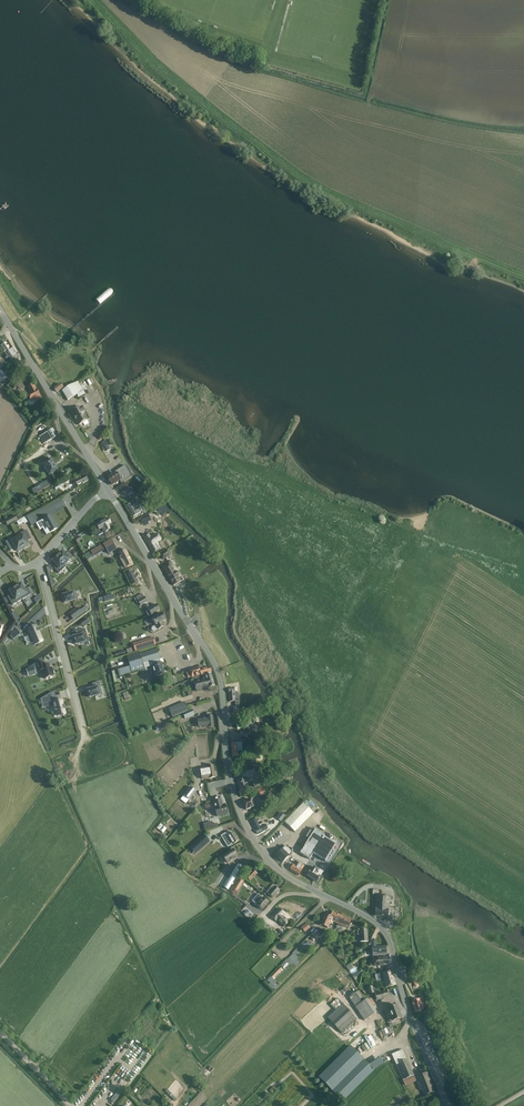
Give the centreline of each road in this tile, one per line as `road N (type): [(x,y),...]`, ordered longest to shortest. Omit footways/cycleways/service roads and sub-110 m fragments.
road 1 (tertiary): [(448,1105),(384,931),(277,869),(253,838),(231,781),(214,661),(109,490)]
road 2 (tertiary): [(109,490),(11,327)]
road 3 (residential): [(38,562),(82,728)]

